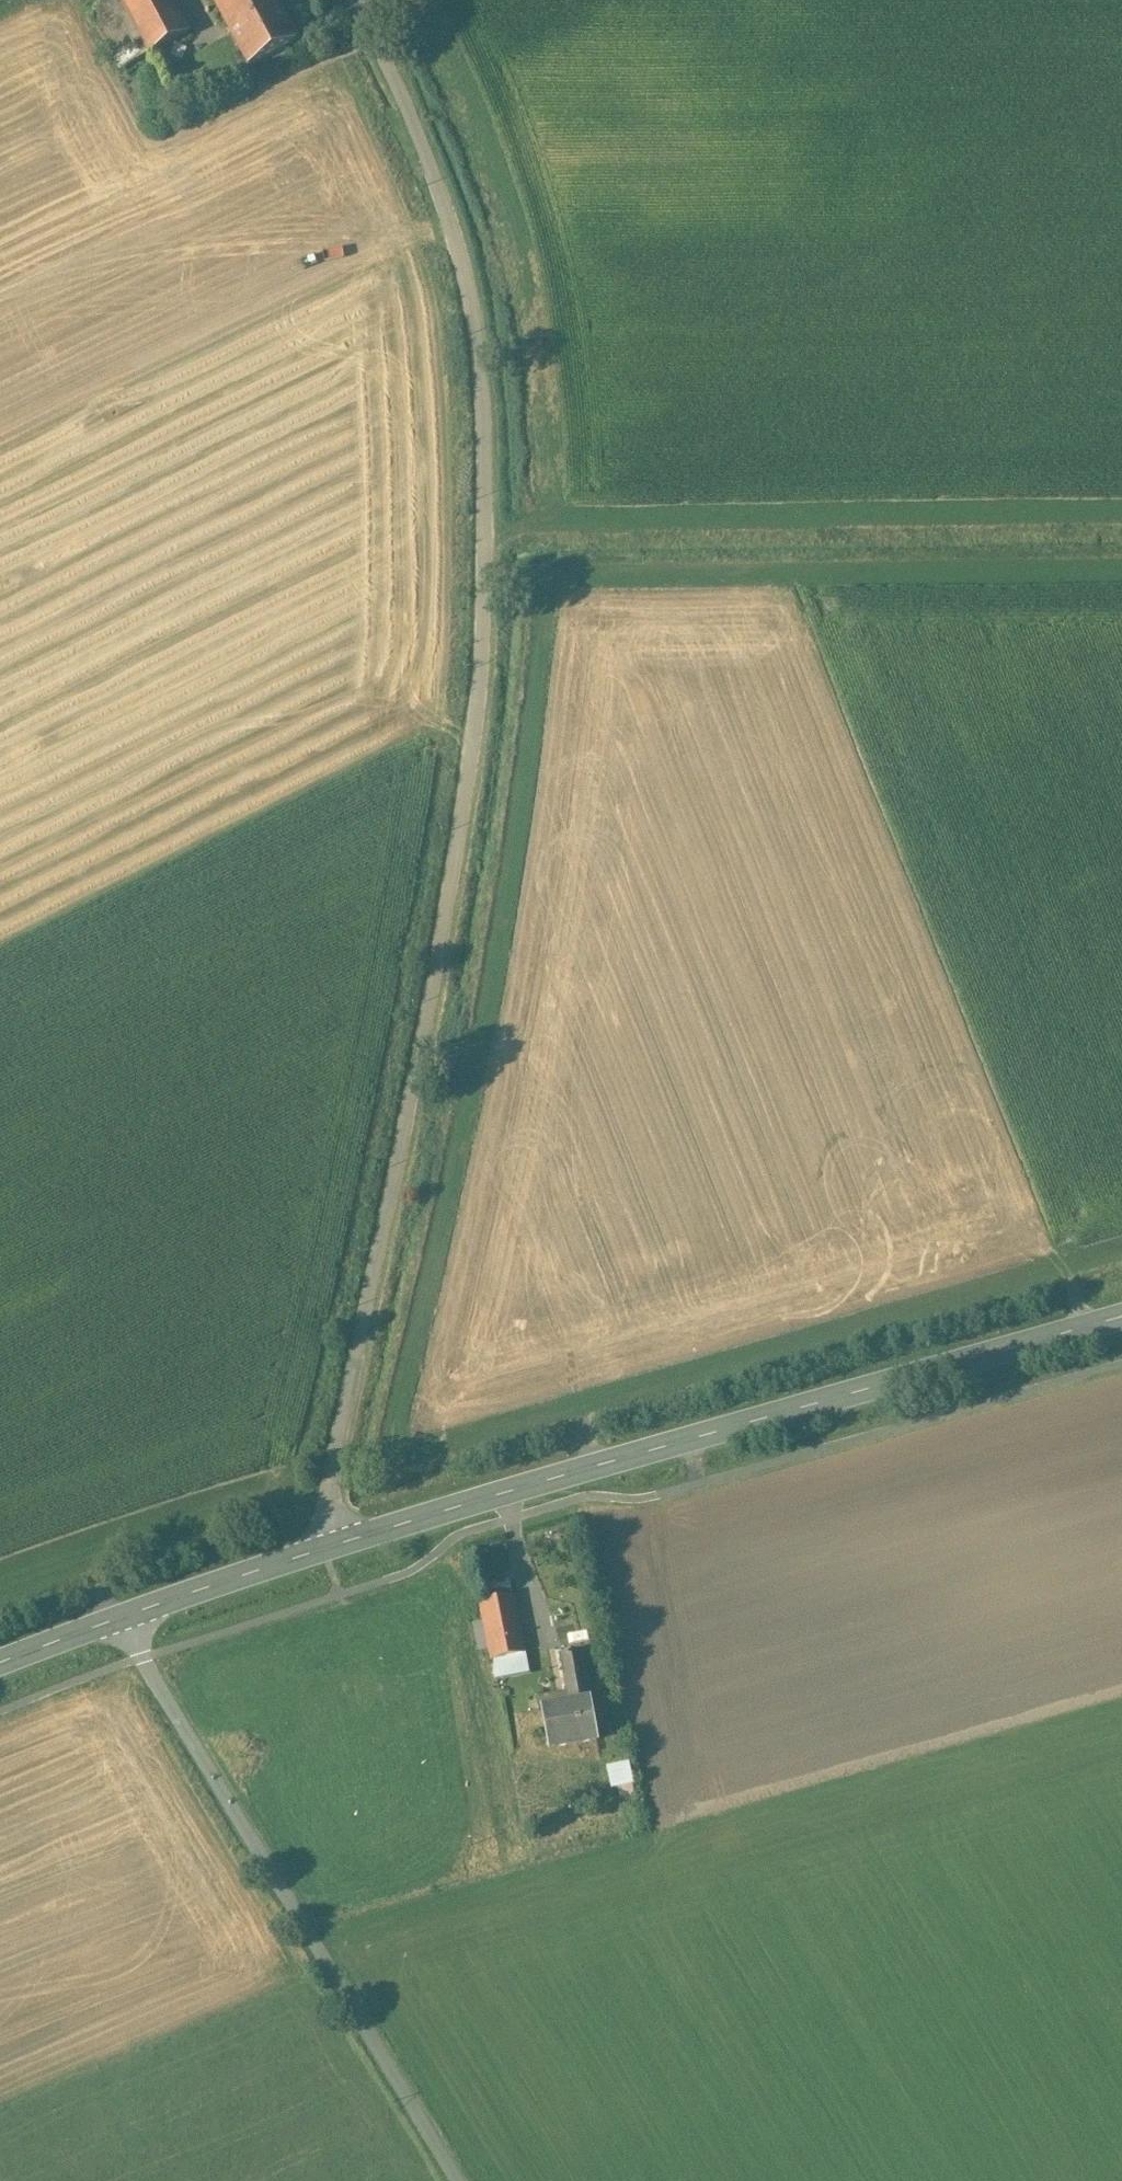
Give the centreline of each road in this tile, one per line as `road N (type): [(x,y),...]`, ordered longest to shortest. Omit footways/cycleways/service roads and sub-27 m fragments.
road 1 (unclassified): [(325,1548),(332,1472),(467,784),(485,573),(481,382),(465,278),(425,152),(356,0)]
road 2 (tertiary): [(325,1548),(1121,1317)]
road 3 (unclassified): [(123,1616),(460,2180)]
road 4 (tertiary): [(123,1616),(325,1548)]
road 5 (tertiary): [(0,1663),(123,1616)]

